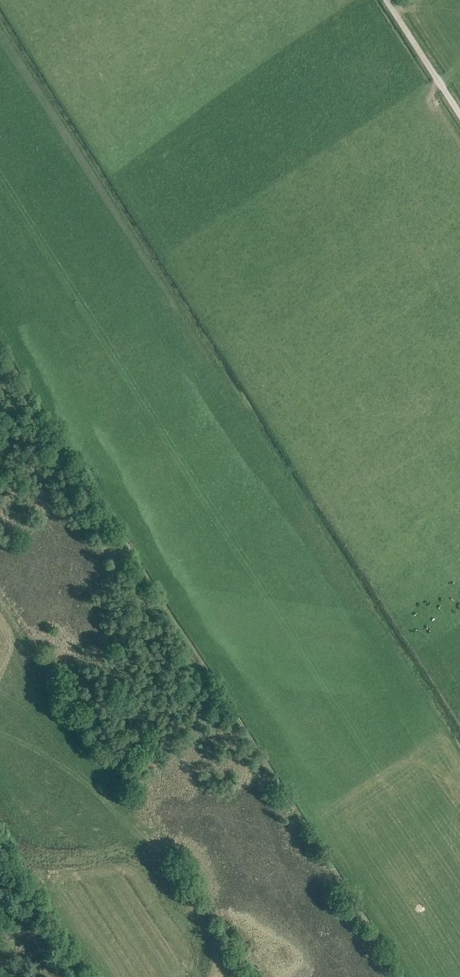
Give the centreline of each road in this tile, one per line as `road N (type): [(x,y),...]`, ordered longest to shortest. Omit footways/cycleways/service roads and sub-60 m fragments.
road 1 (track): [(390,0),(459,111)]

